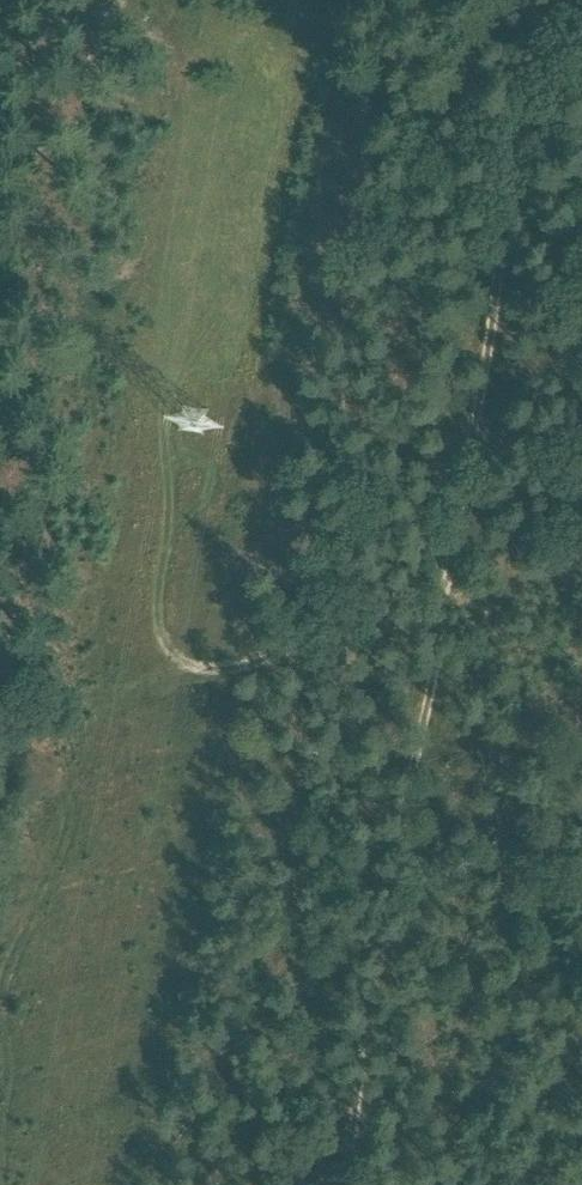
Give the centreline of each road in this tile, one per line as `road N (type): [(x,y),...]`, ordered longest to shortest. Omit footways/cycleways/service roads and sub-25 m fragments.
road 1 (track): [(581,84),(504,173),(330,1184)]
road 2 (track): [(431,610),(156,683),(181,484),(160,420),(181,383)]

